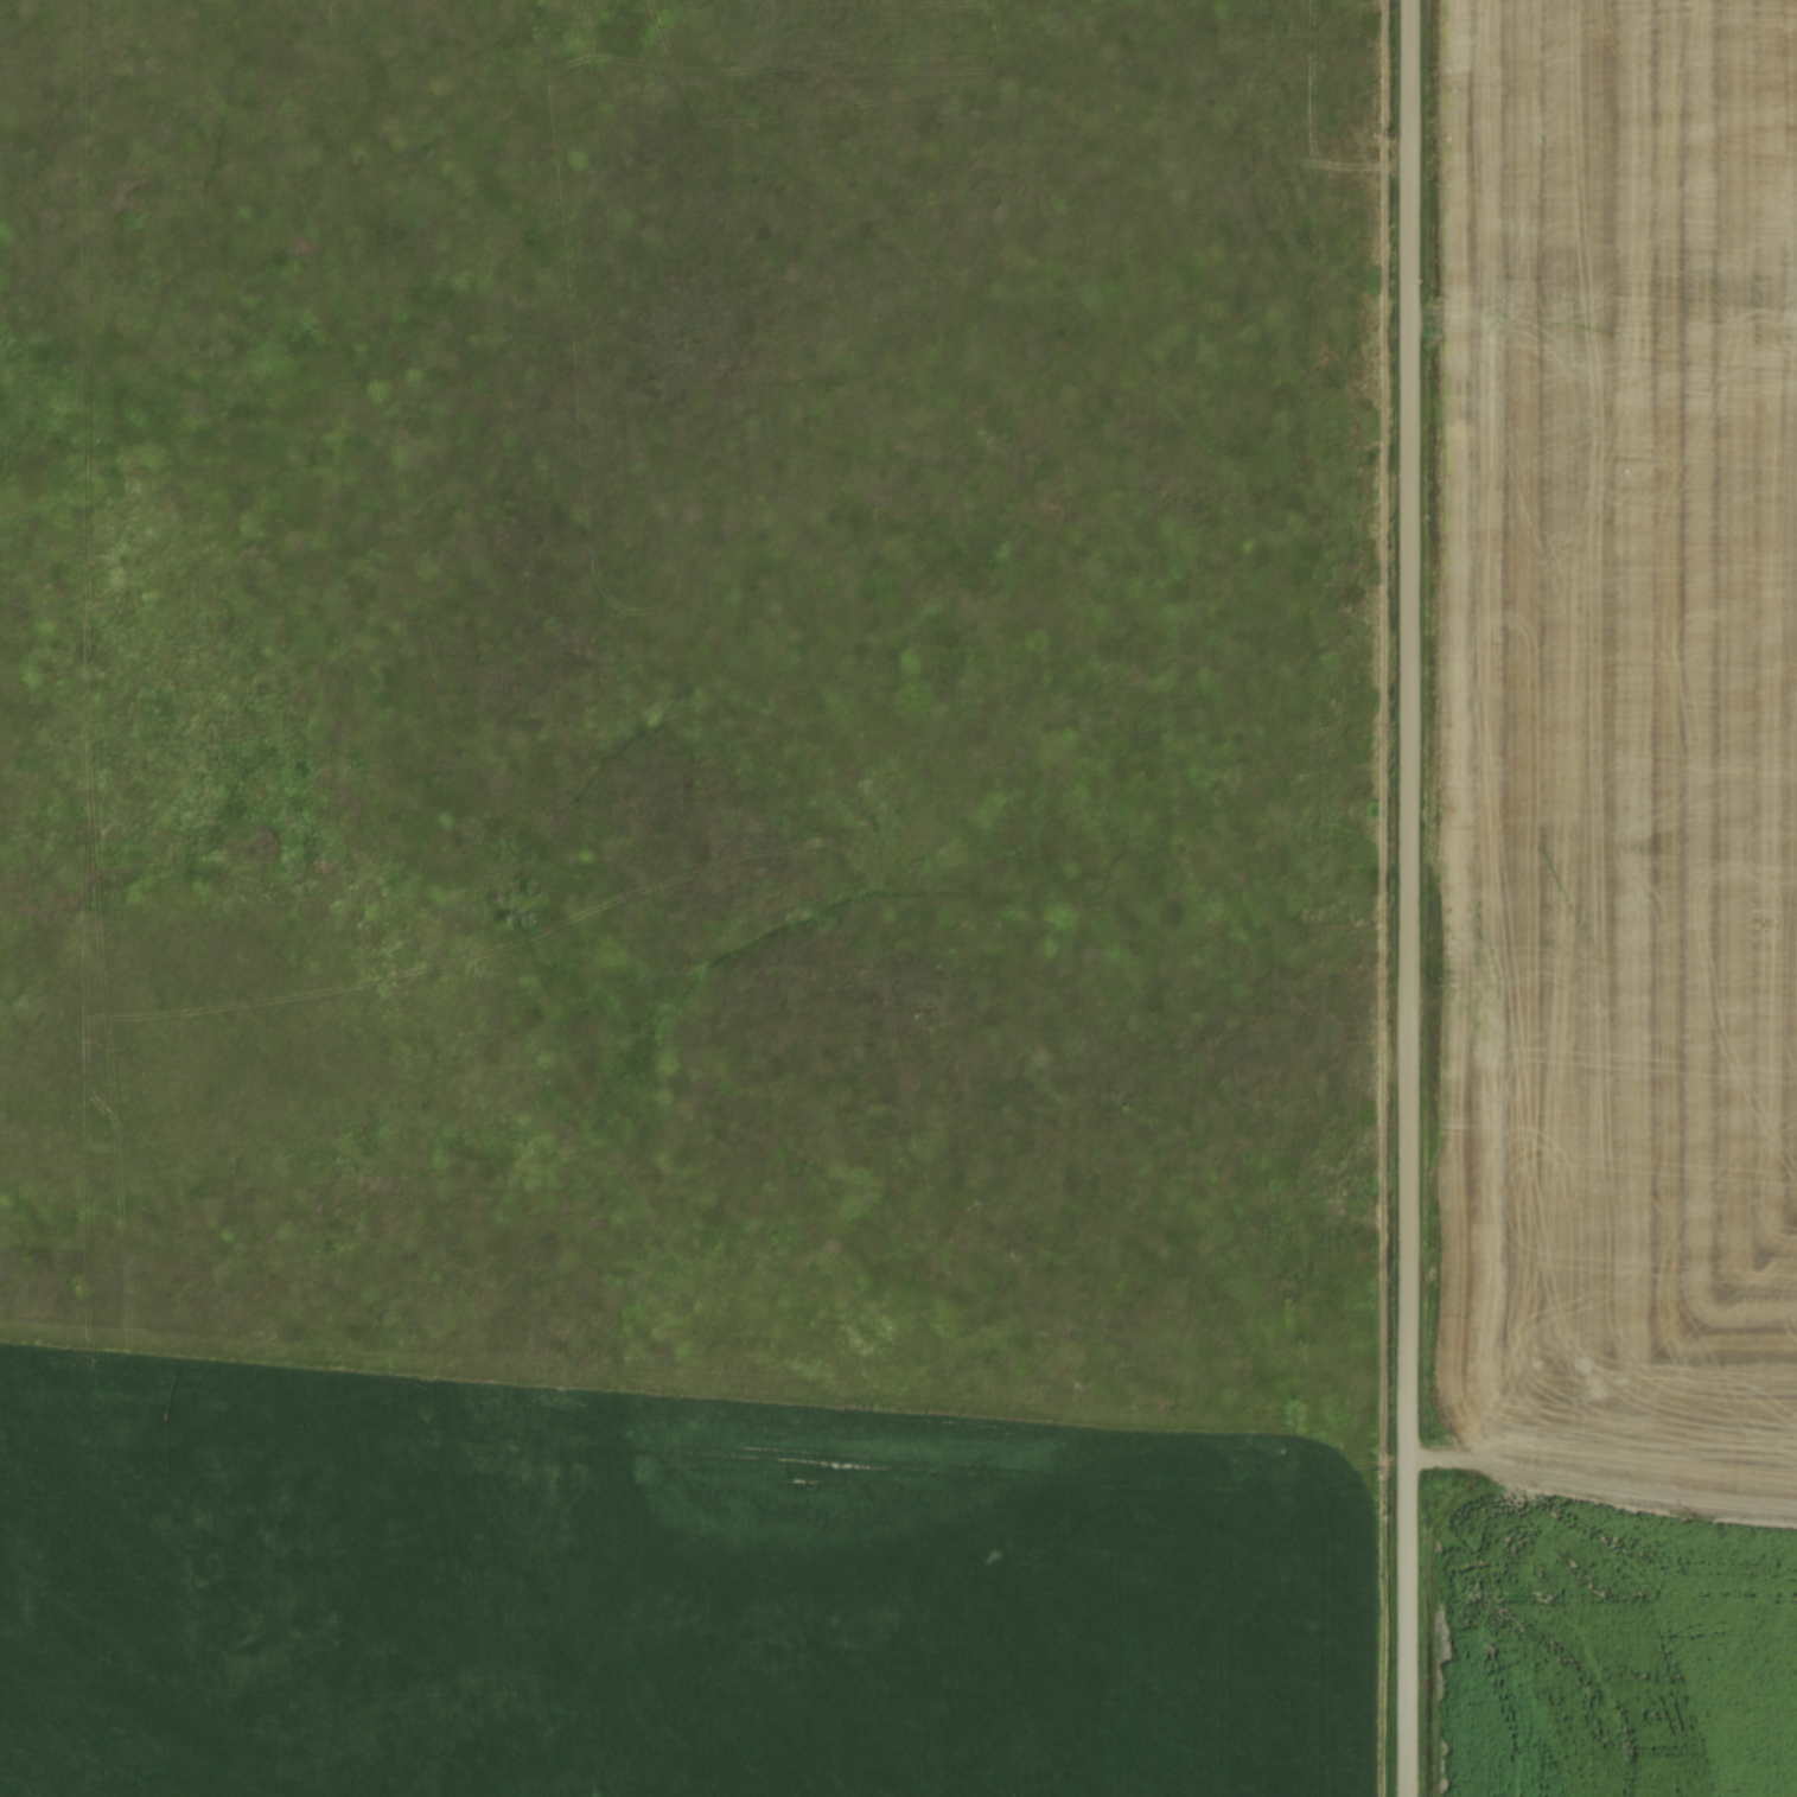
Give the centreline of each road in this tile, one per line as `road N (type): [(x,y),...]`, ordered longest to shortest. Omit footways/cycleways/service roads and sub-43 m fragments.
road 1 (residential): [(1407,1796),(1409,0)]
road 2 (residential): [(1796,1502),(1408,1454)]

